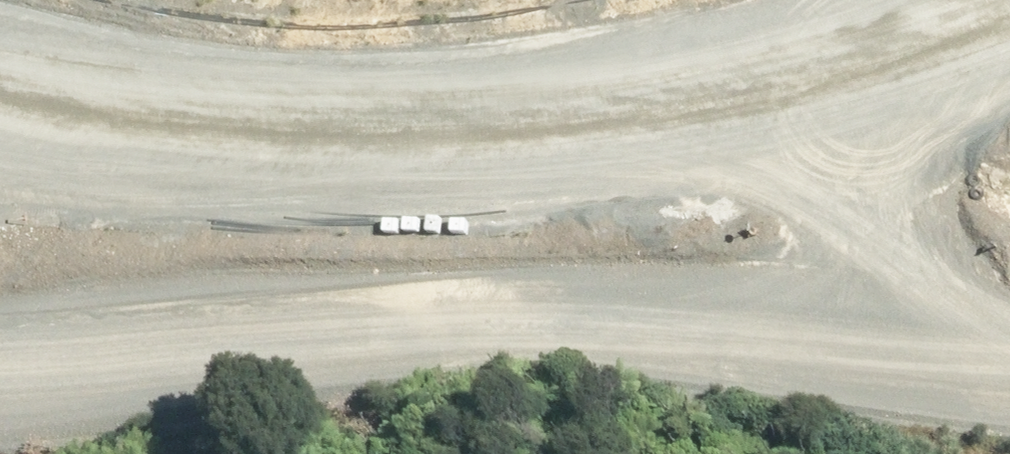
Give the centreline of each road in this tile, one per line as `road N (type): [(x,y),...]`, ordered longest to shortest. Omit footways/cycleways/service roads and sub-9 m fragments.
road 1 (track): [(95,155),(695,332),(1009,315)]
road 2 (track): [(695,332),(0,389)]

